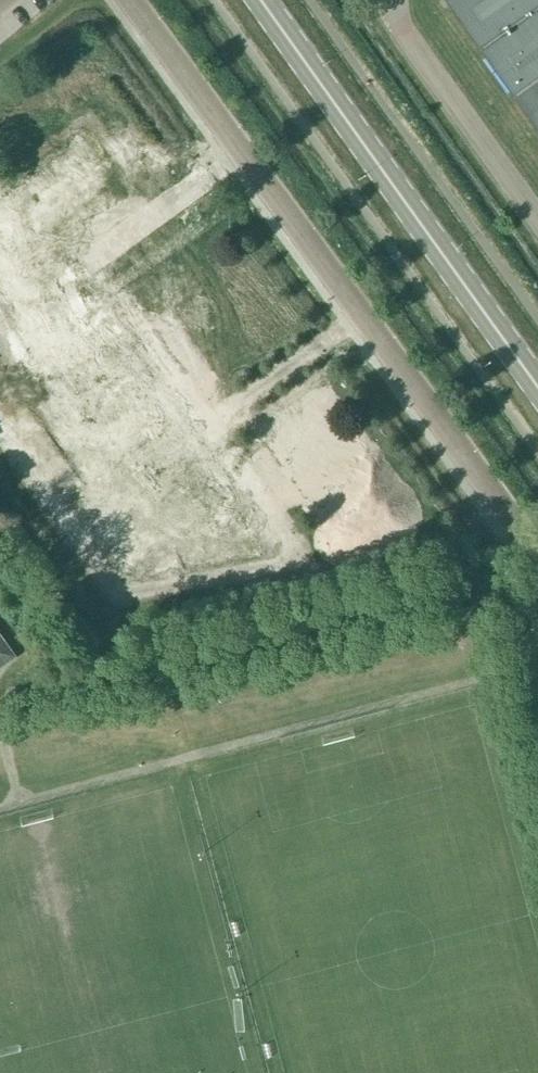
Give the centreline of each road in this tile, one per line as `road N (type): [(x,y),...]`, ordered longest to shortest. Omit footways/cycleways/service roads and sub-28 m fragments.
road 1 (unclassified): [(537,573),(126,0)]
road 2 (secondary): [(537,390),(257,0)]

